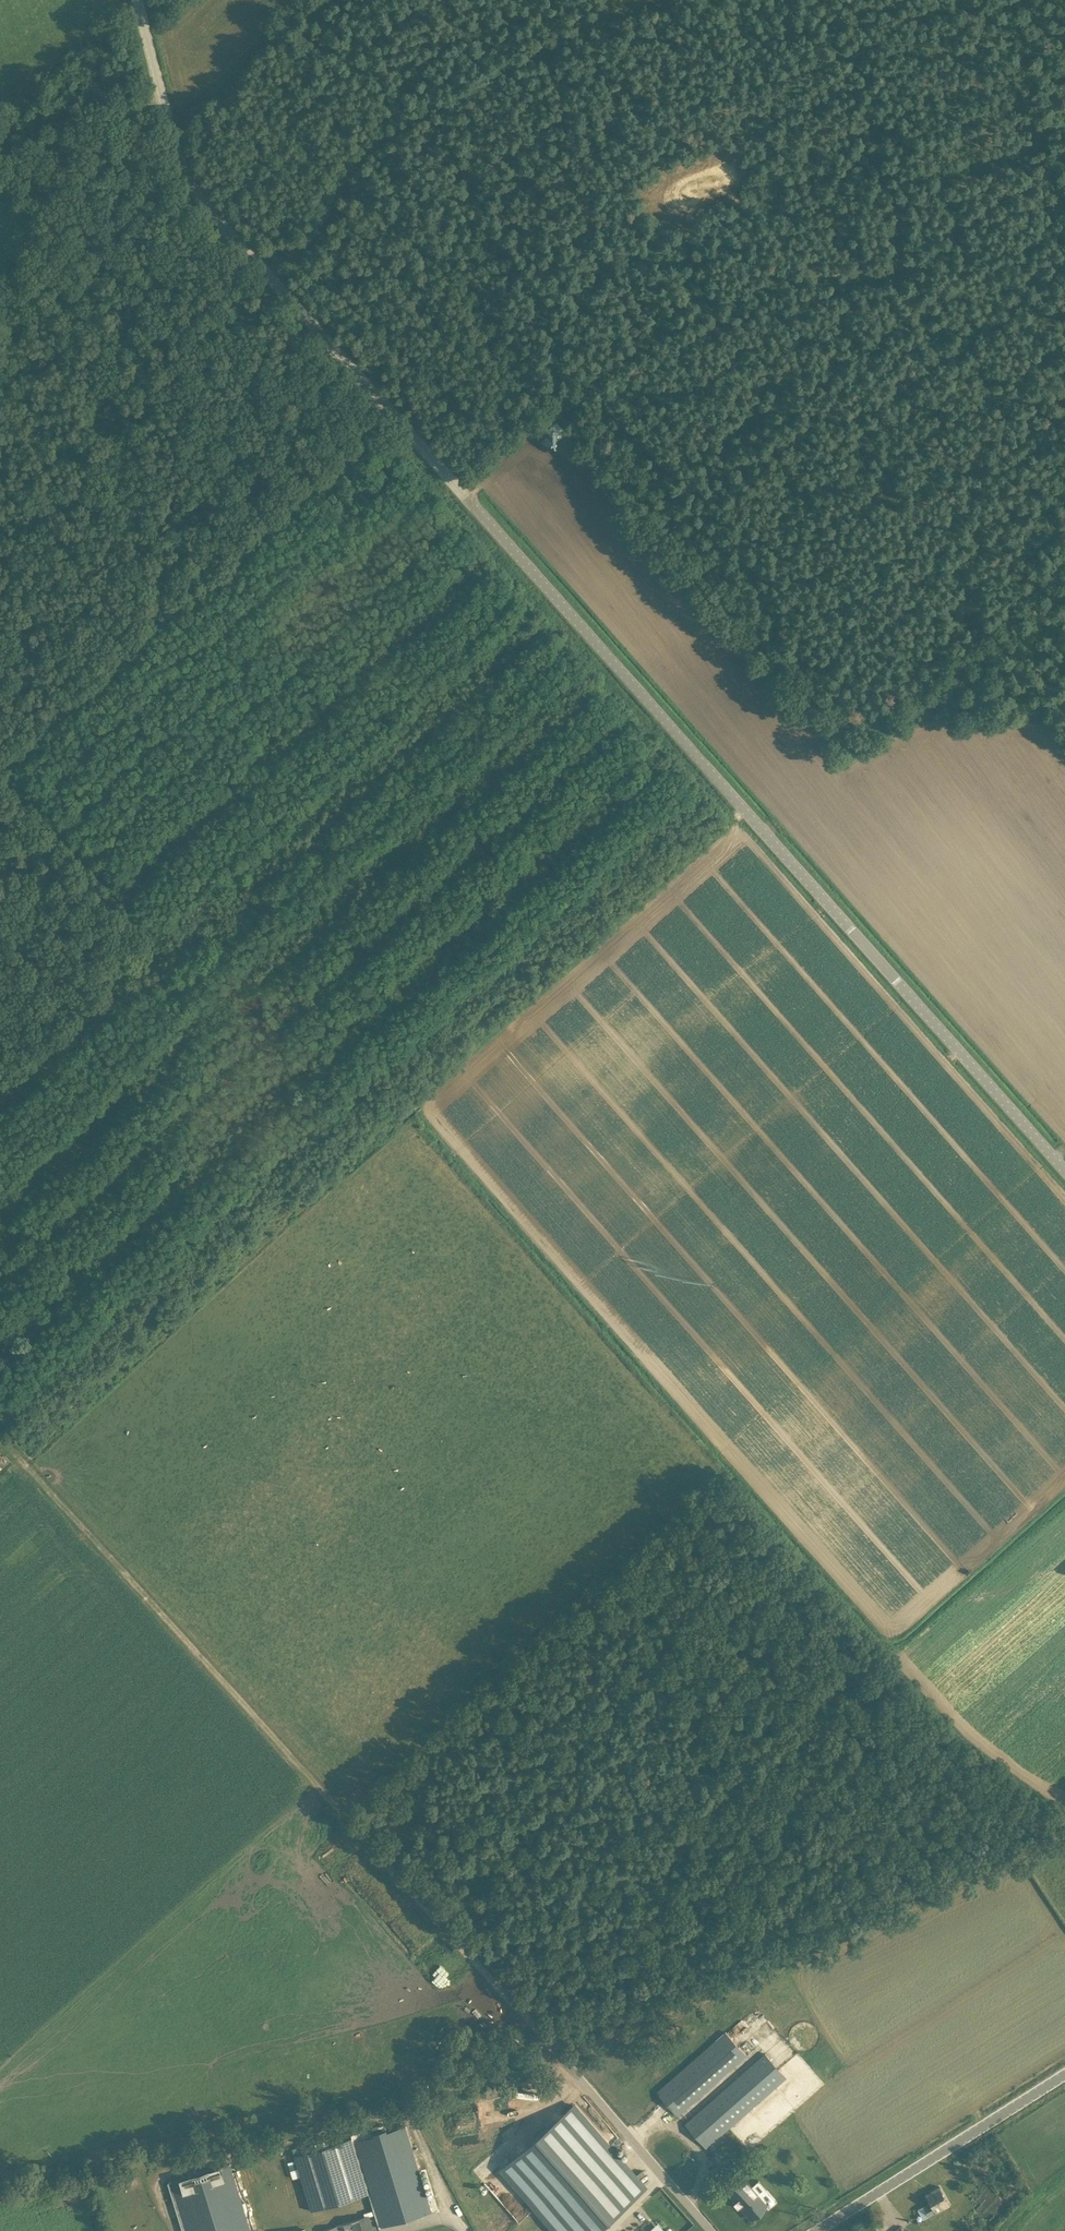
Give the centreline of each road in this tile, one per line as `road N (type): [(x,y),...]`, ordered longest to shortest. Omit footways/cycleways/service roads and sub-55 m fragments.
road 1 (unclassified): [(1064,1169),(178,164),(138,0)]
road 2 (track): [(283,286),(301,262),(315,278),(440,277),(491,234),(538,288),(578,289),(612,254),(634,249),(687,257),(696,210),(727,199),(840,280),(881,277),(953,244),(961,224),(947,199),(810,0)]
road 3 (track): [(717,2230),(0,1436)]
road 4 (track): [(633,0),(378,142),(349,170),(320,233),(299,249),(267,247),(257,255)]
road 5 (unclassified): [(820,2230),(1064,2077)]
road 6 (track): [(0,306),(139,85),(157,74)]
road 7 (track): [(174,136),(315,0)]

